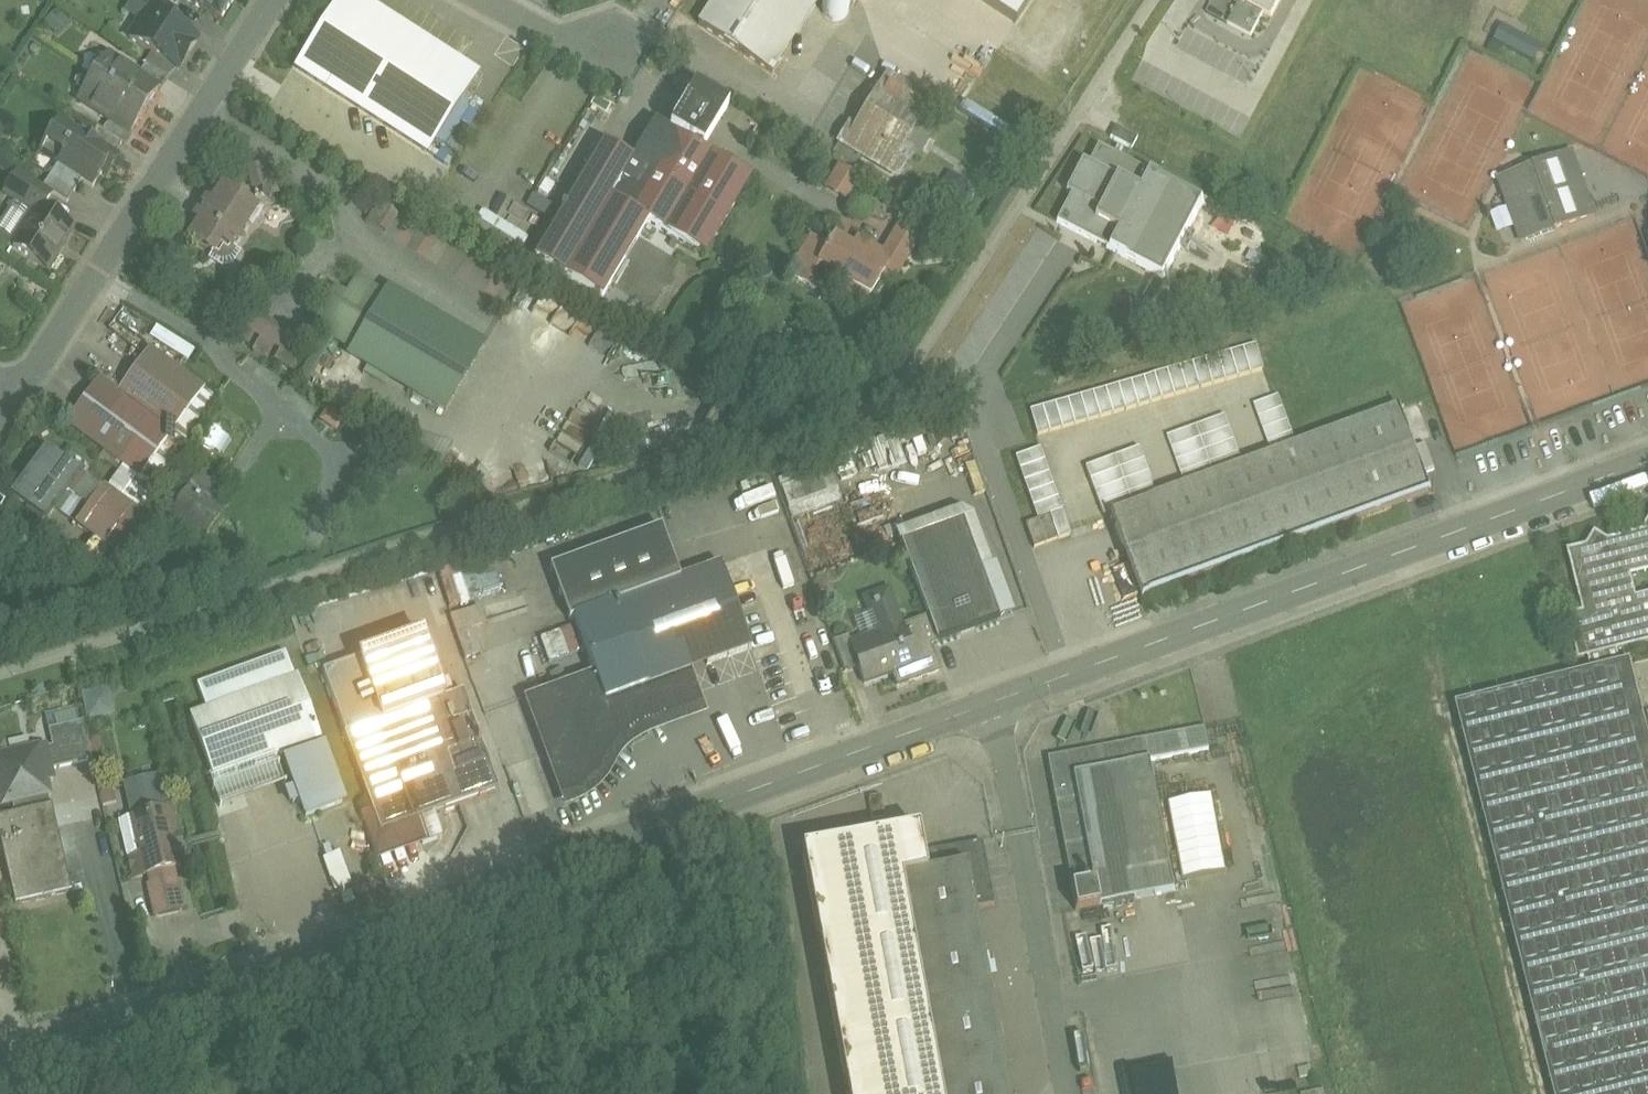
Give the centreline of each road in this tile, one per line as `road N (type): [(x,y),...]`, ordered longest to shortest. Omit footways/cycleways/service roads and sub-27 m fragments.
road 1 (residential): [(0,1062),(999,704)]
road 2 (residential): [(999,704),(1647,462)]
road 3 (residential): [(17,389),(277,0)]
road 4 (residential): [(999,704),(1071,1093)]
road 5 (residential): [(616,43),(555,42),(477,0)]
road 6 (residential): [(1076,118),(1152,0)]

